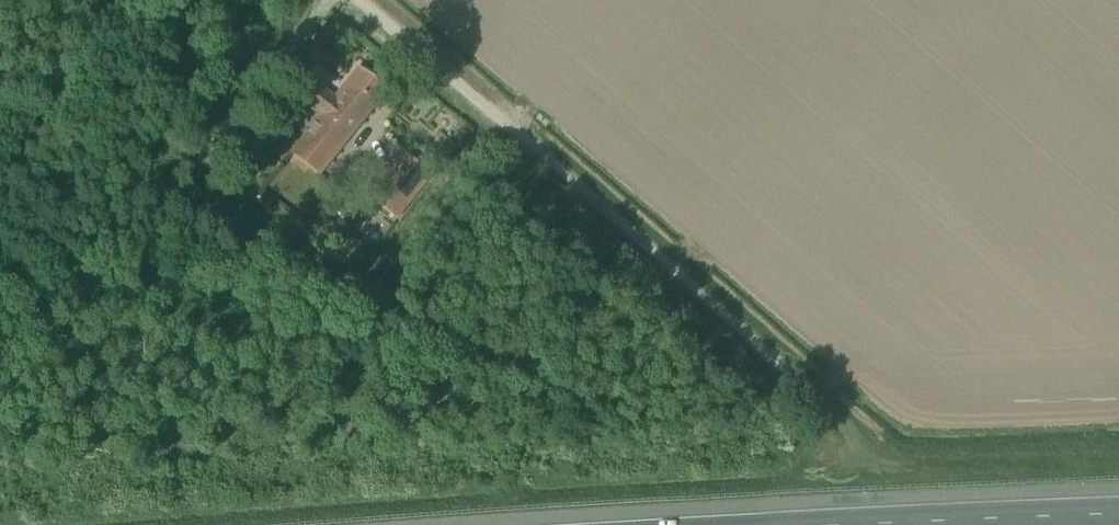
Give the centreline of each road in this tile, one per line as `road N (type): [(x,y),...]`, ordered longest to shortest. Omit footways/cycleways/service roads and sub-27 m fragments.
road 1 (track): [(804,391),(456,86)]
road 2 (motorway): [(1118,516),(916,524)]
road 3 (unclassified): [(456,86),(351,0)]

